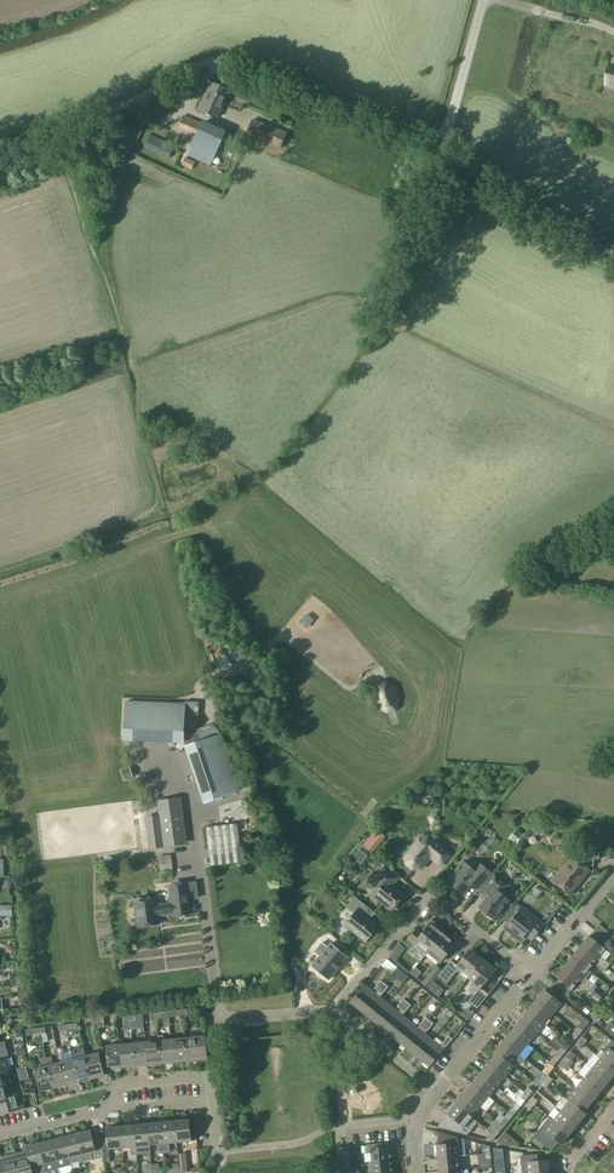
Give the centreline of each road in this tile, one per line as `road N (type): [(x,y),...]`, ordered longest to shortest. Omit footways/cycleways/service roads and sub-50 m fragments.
road 1 (track): [(613,256),(586,247),(394,125),(226,60),(196,62),(105,112),(0,146)]
road 2 (residential): [(531,973),(433,897),(345,994),(342,1009)]
road 3 (residential): [(433,1088),(531,973)]
road 4 (residential): [(110,1108),(117,1085),(212,1075),(213,1098)]
road 5 (residential): [(211,1021),(342,1009)]
road 6 (residential): [(531,973),(613,872)]
road 7 (residential): [(342,1009),(433,1088)]

